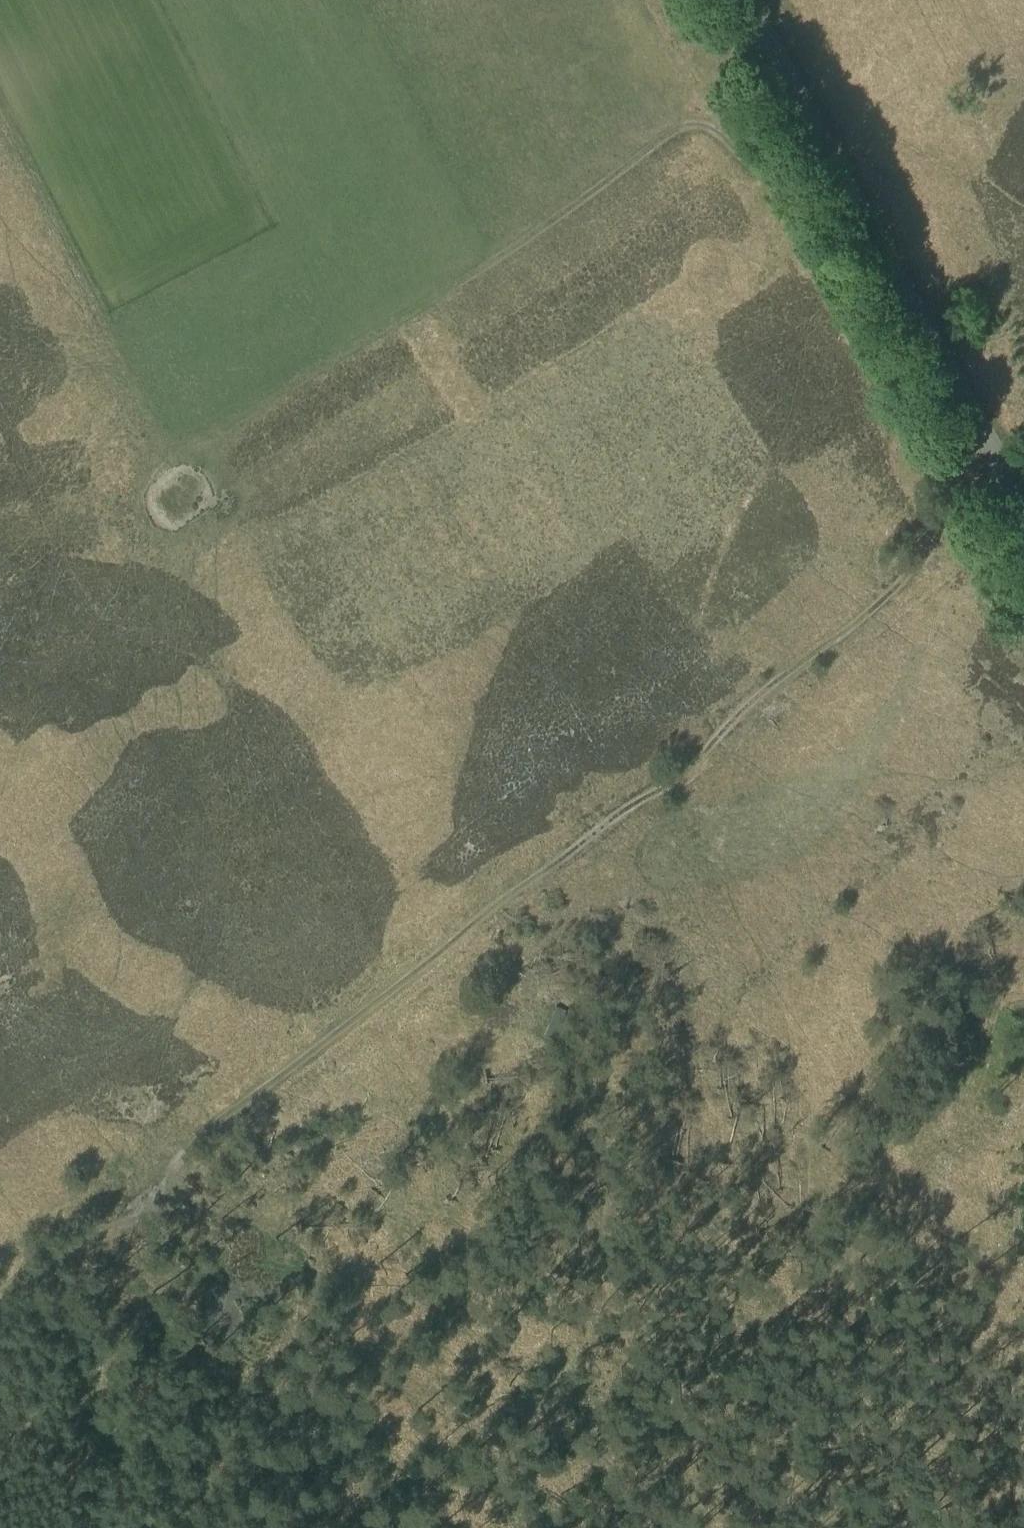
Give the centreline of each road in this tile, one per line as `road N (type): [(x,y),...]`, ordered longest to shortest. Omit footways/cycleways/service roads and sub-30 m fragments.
road 1 (track): [(1012,486),(965,510),(902,589),(595,838),(58,1258),(0,1325)]
road 2 (unclassified): [(1023,510),(753,0)]

